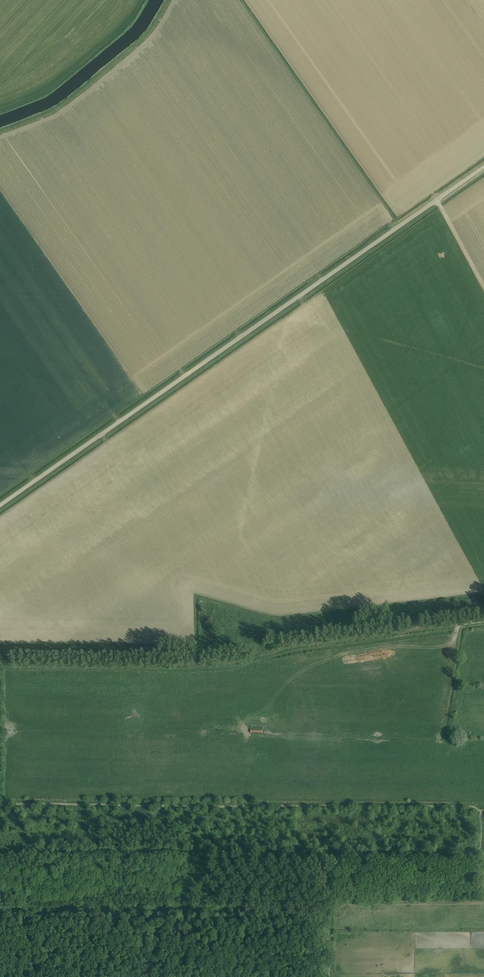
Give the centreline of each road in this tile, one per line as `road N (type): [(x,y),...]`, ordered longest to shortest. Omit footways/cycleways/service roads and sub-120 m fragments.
road 1 (unclassified): [(0,505),(483,167)]

